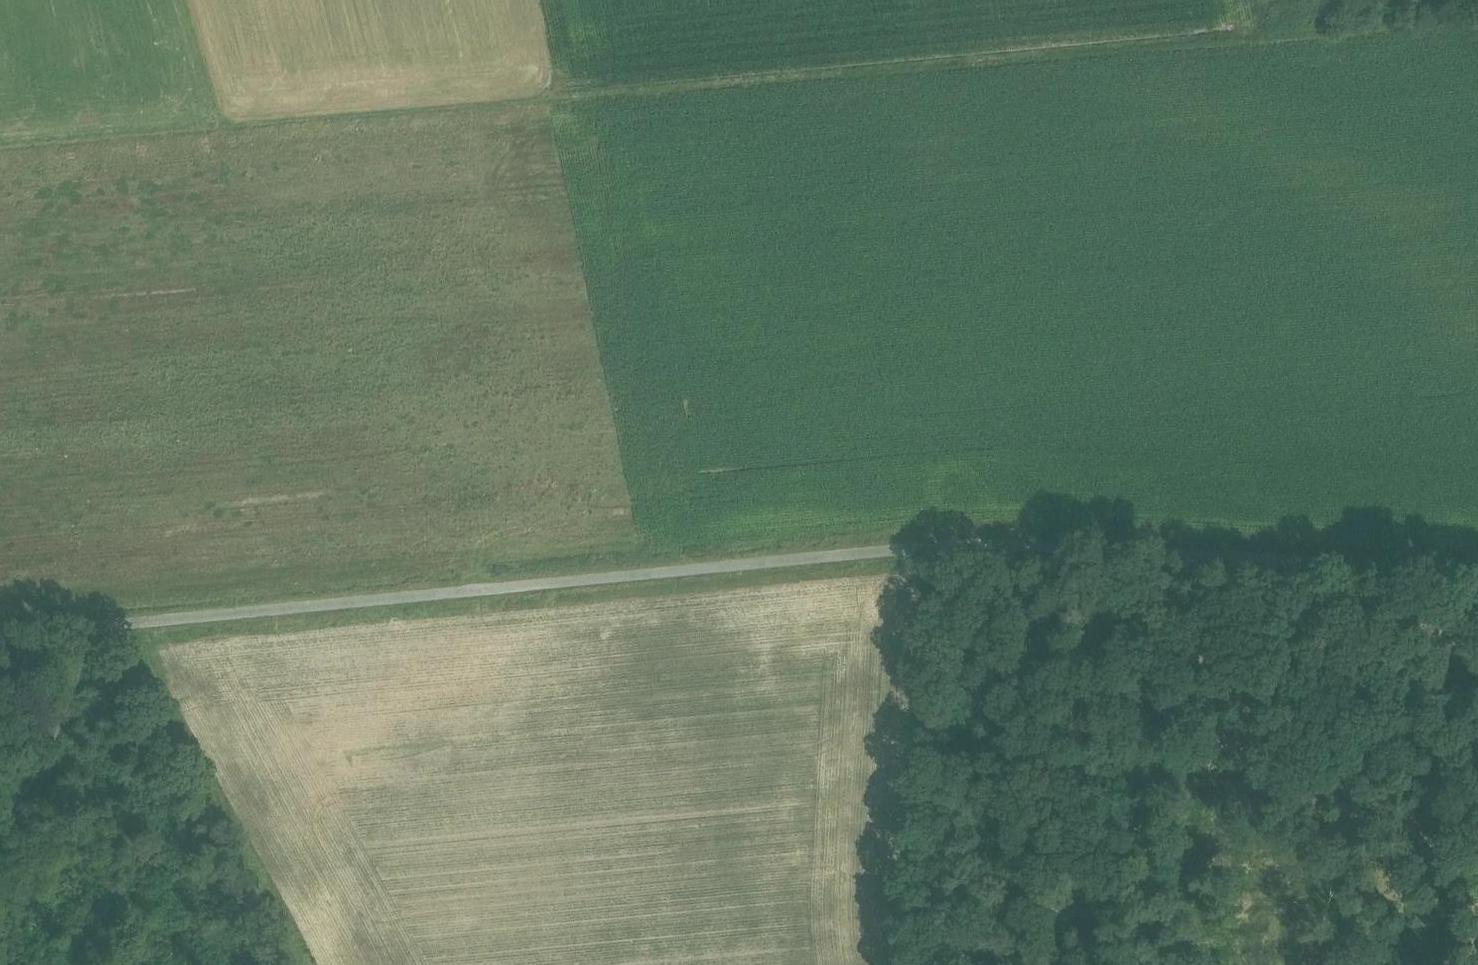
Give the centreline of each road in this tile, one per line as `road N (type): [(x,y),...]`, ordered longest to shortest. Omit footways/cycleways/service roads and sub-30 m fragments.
road 1 (unclassified): [(1477,576),(947,547),(0,638)]
road 2 (track): [(80,631),(0,806)]

